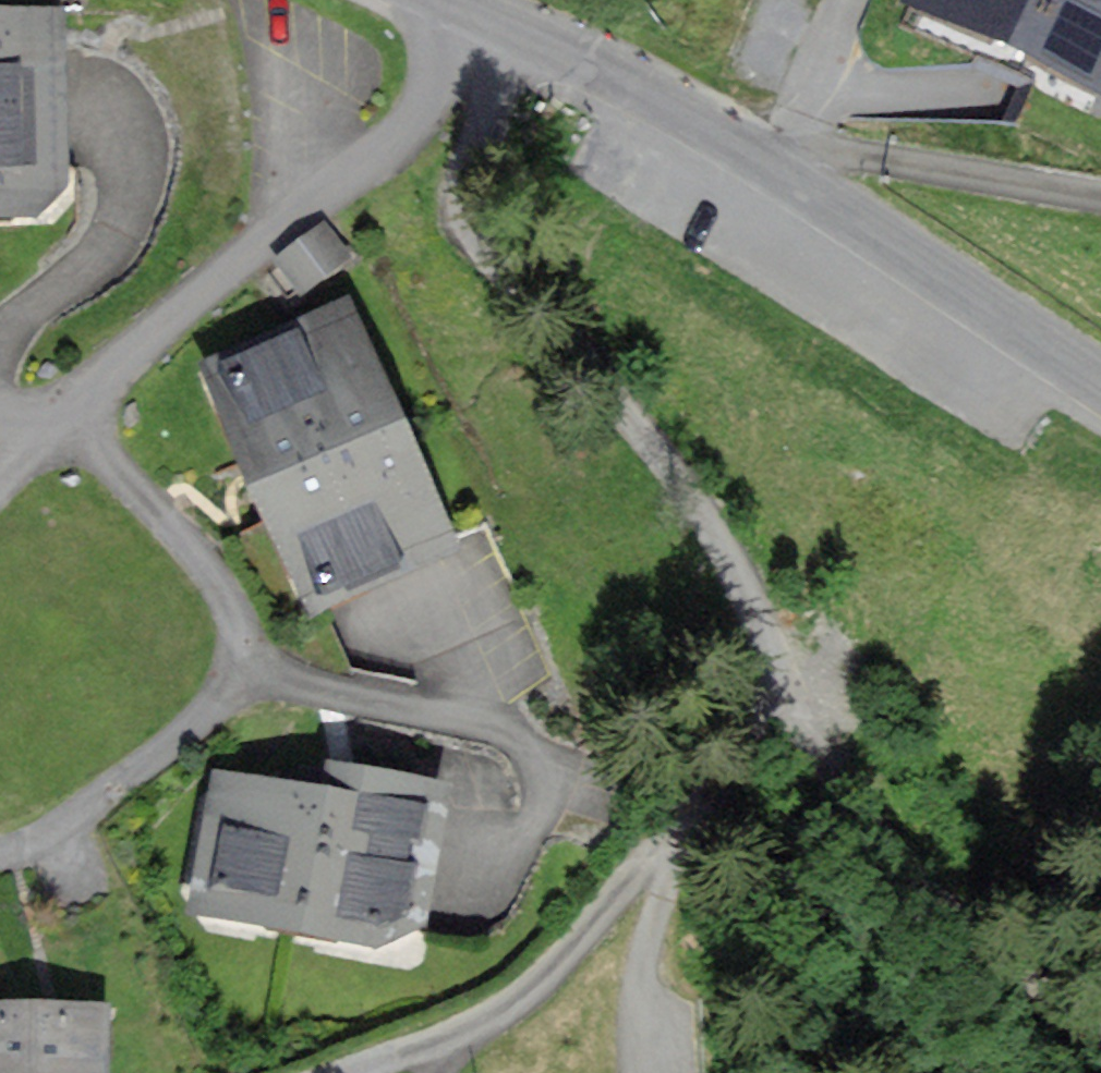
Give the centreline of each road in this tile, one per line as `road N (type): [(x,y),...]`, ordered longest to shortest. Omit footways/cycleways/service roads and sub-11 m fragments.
road 1 (residential): [(1062,1072),(1019,1048),(898,882),(726,529)]
road 2 (residential): [(726,529),(653,399),(514,287),(472,223),(492,106),(520,30)]
road 3 (residential): [(0,856),(136,767),(227,691),(237,624),(162,517),(76,429)]
road 4 (residential): [(463,3),(425,93),(400,131),(147,330),(76,429)]
road 5 (residential): [(350,1072),(482,1023),(565,957),(720,758)]
road 6 (unclassified): [(774,166),(1100,378)]
road 7 (residential): [(774,166),(846,152),(1100,197)]
road 8 (residential): [(720,758),(645,946),(636,1072)]
road 9 (unclassified): [(520,30),(774,166)]
road 10 (residential): [(726,529),(720,758)]
road 11 (residential): [(844,0),(774,166)]

